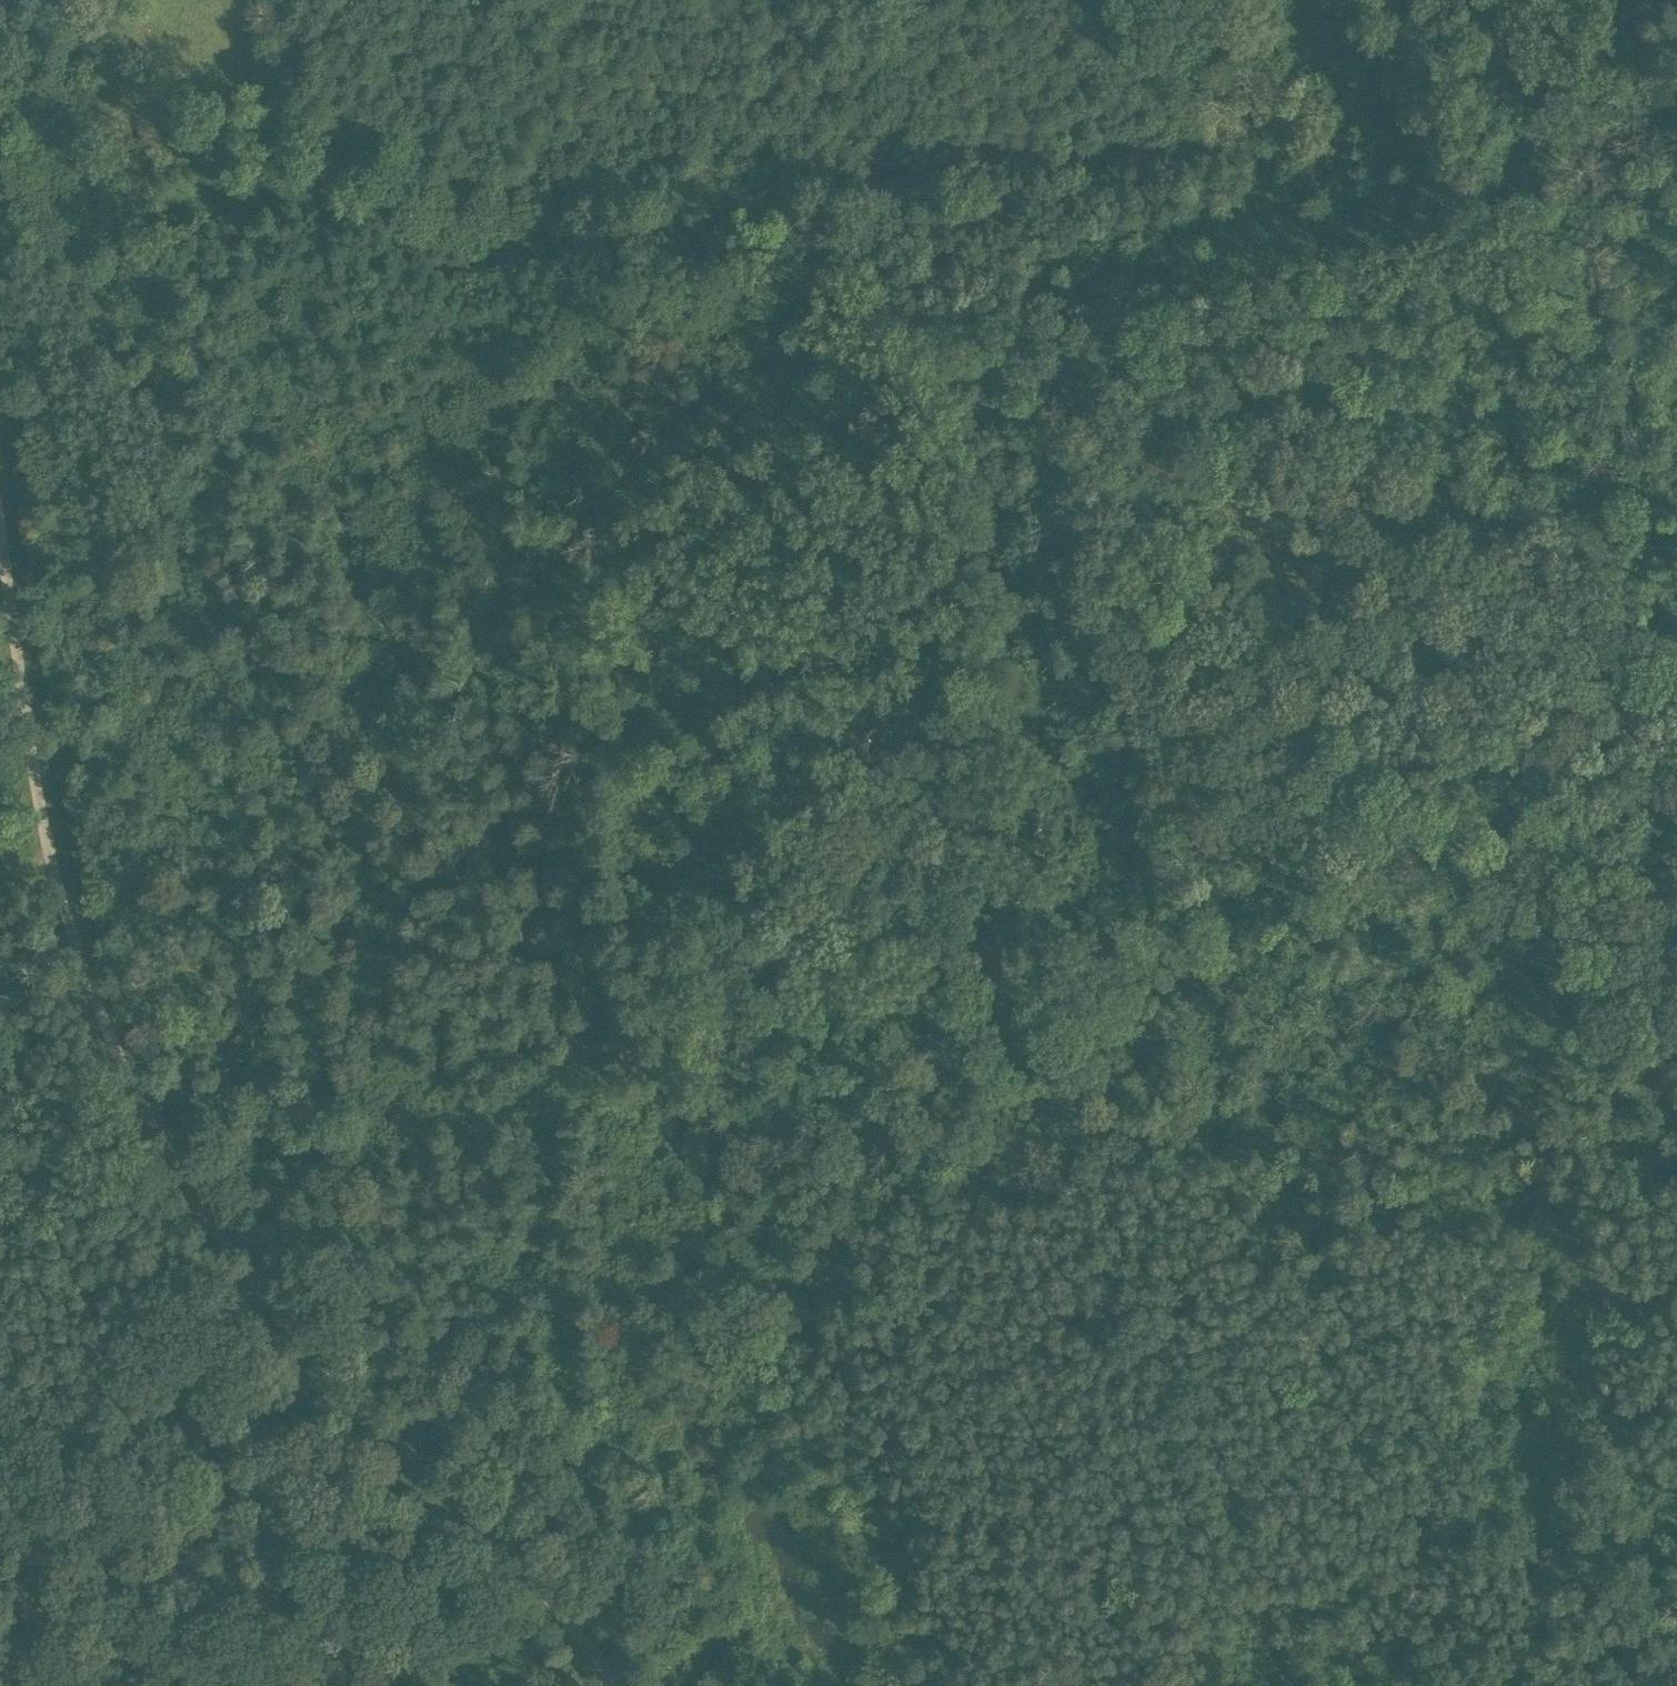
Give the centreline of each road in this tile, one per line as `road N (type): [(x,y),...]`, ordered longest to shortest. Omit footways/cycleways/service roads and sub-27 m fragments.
road 1 (unclassified): [(598,1685),(249,1279),(166,1154),(72,944),(41,820),(0,536)]

